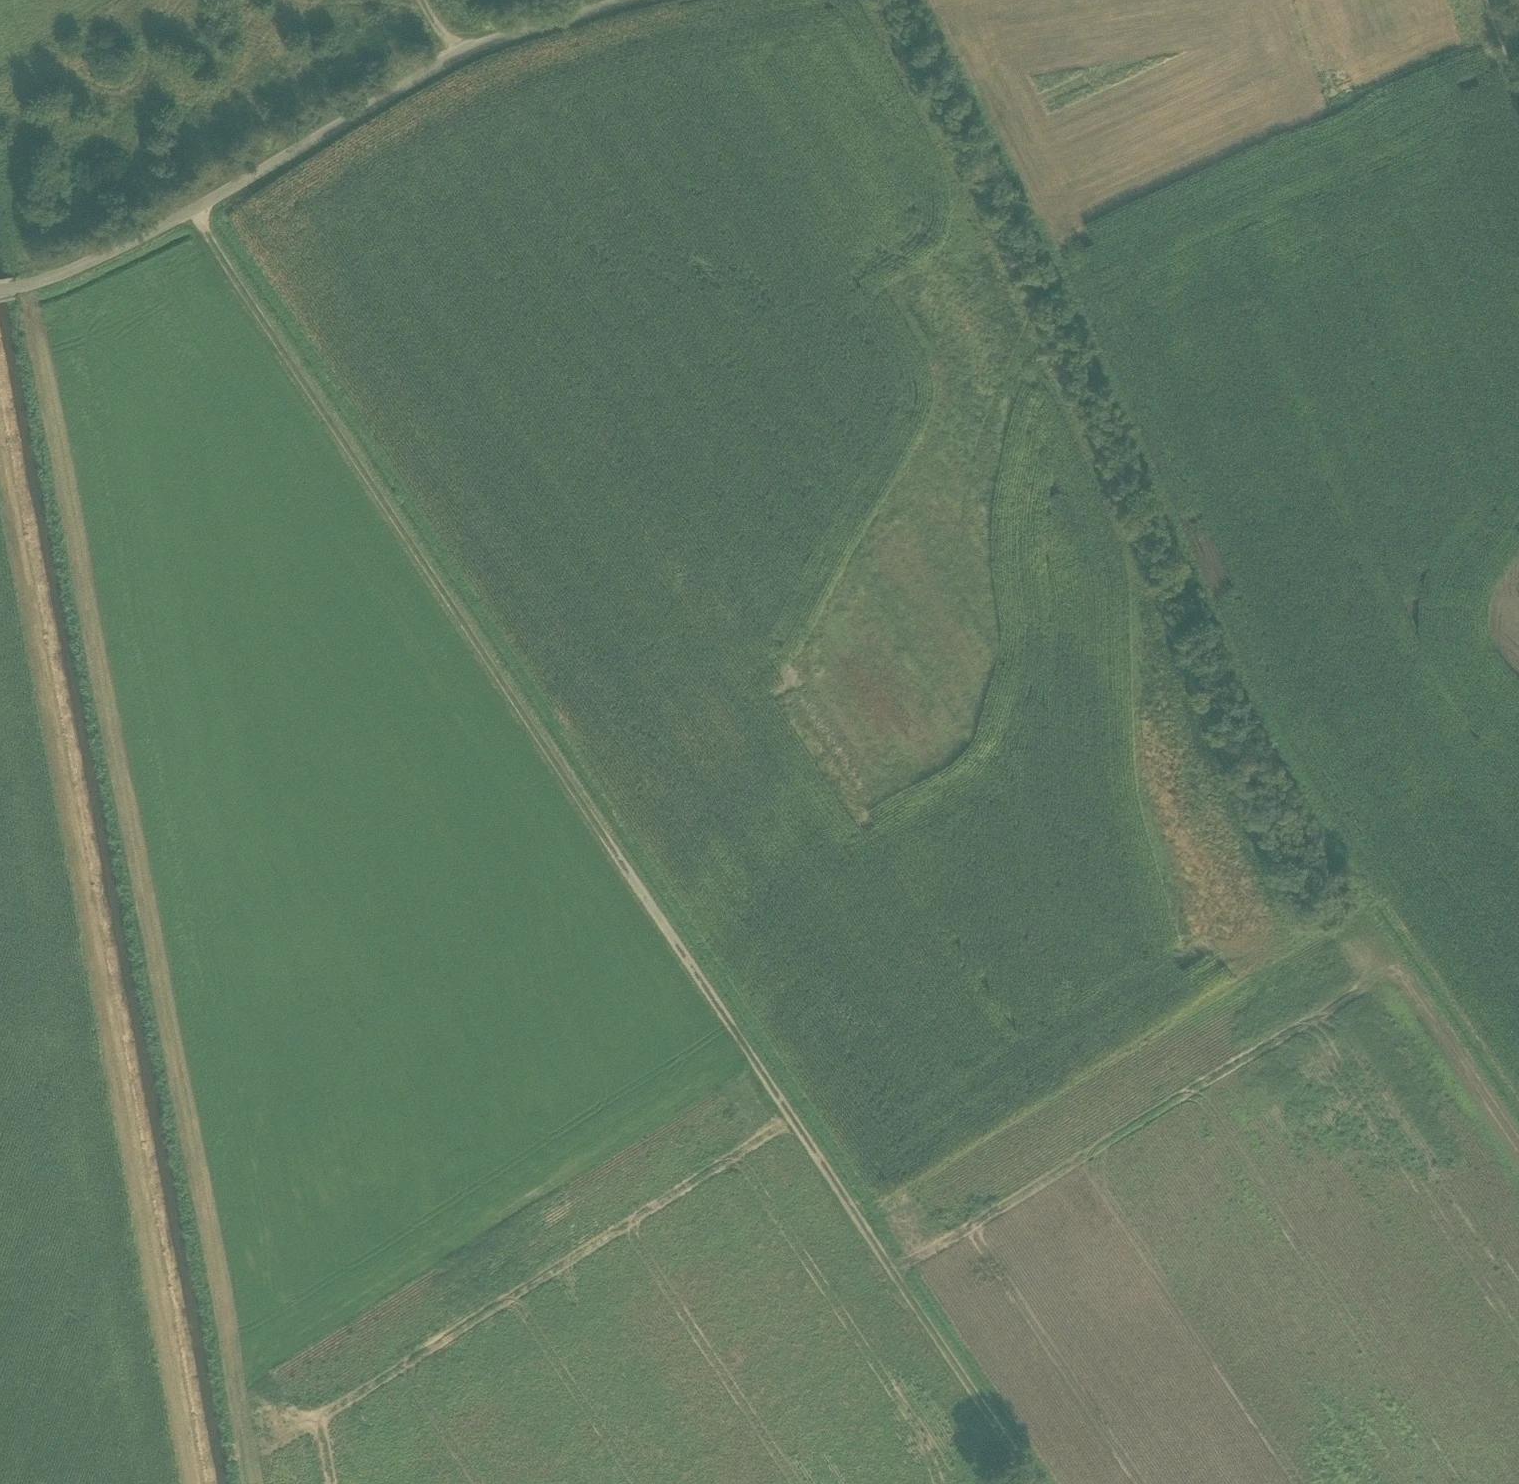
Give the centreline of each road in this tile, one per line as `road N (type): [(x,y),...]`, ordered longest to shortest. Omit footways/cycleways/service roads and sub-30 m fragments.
road 1 (track): [(1030,1483),(191,210)]
road 2 (unclassified): [(631,0),(451,58),(135,241),(0,291)]

